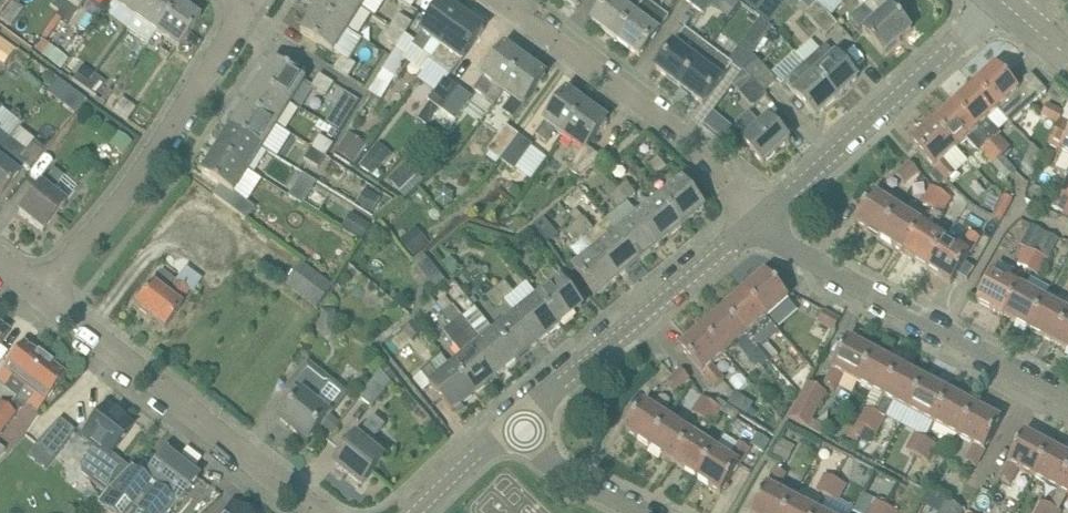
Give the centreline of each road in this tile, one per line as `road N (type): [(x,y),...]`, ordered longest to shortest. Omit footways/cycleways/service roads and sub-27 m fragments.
road 1 (residential): [(41,298),(114,216),(251,8)]
road 2 (residential): [(1067,400),(799,257),(762,218)]
road 3 (residential): [(319,512),(41,298)]
road 4 (residential): [(762,218),(649,107),(503,0)]
road 5 (unclassified): [(762,218),(1003,0)]
road 6 (unclassified): [(516,427),(762,218)]
road 7 (residential): [(649,512),(565,474),(516,427)]
road 8 (unclassified): [(422,512),(516,427)]

